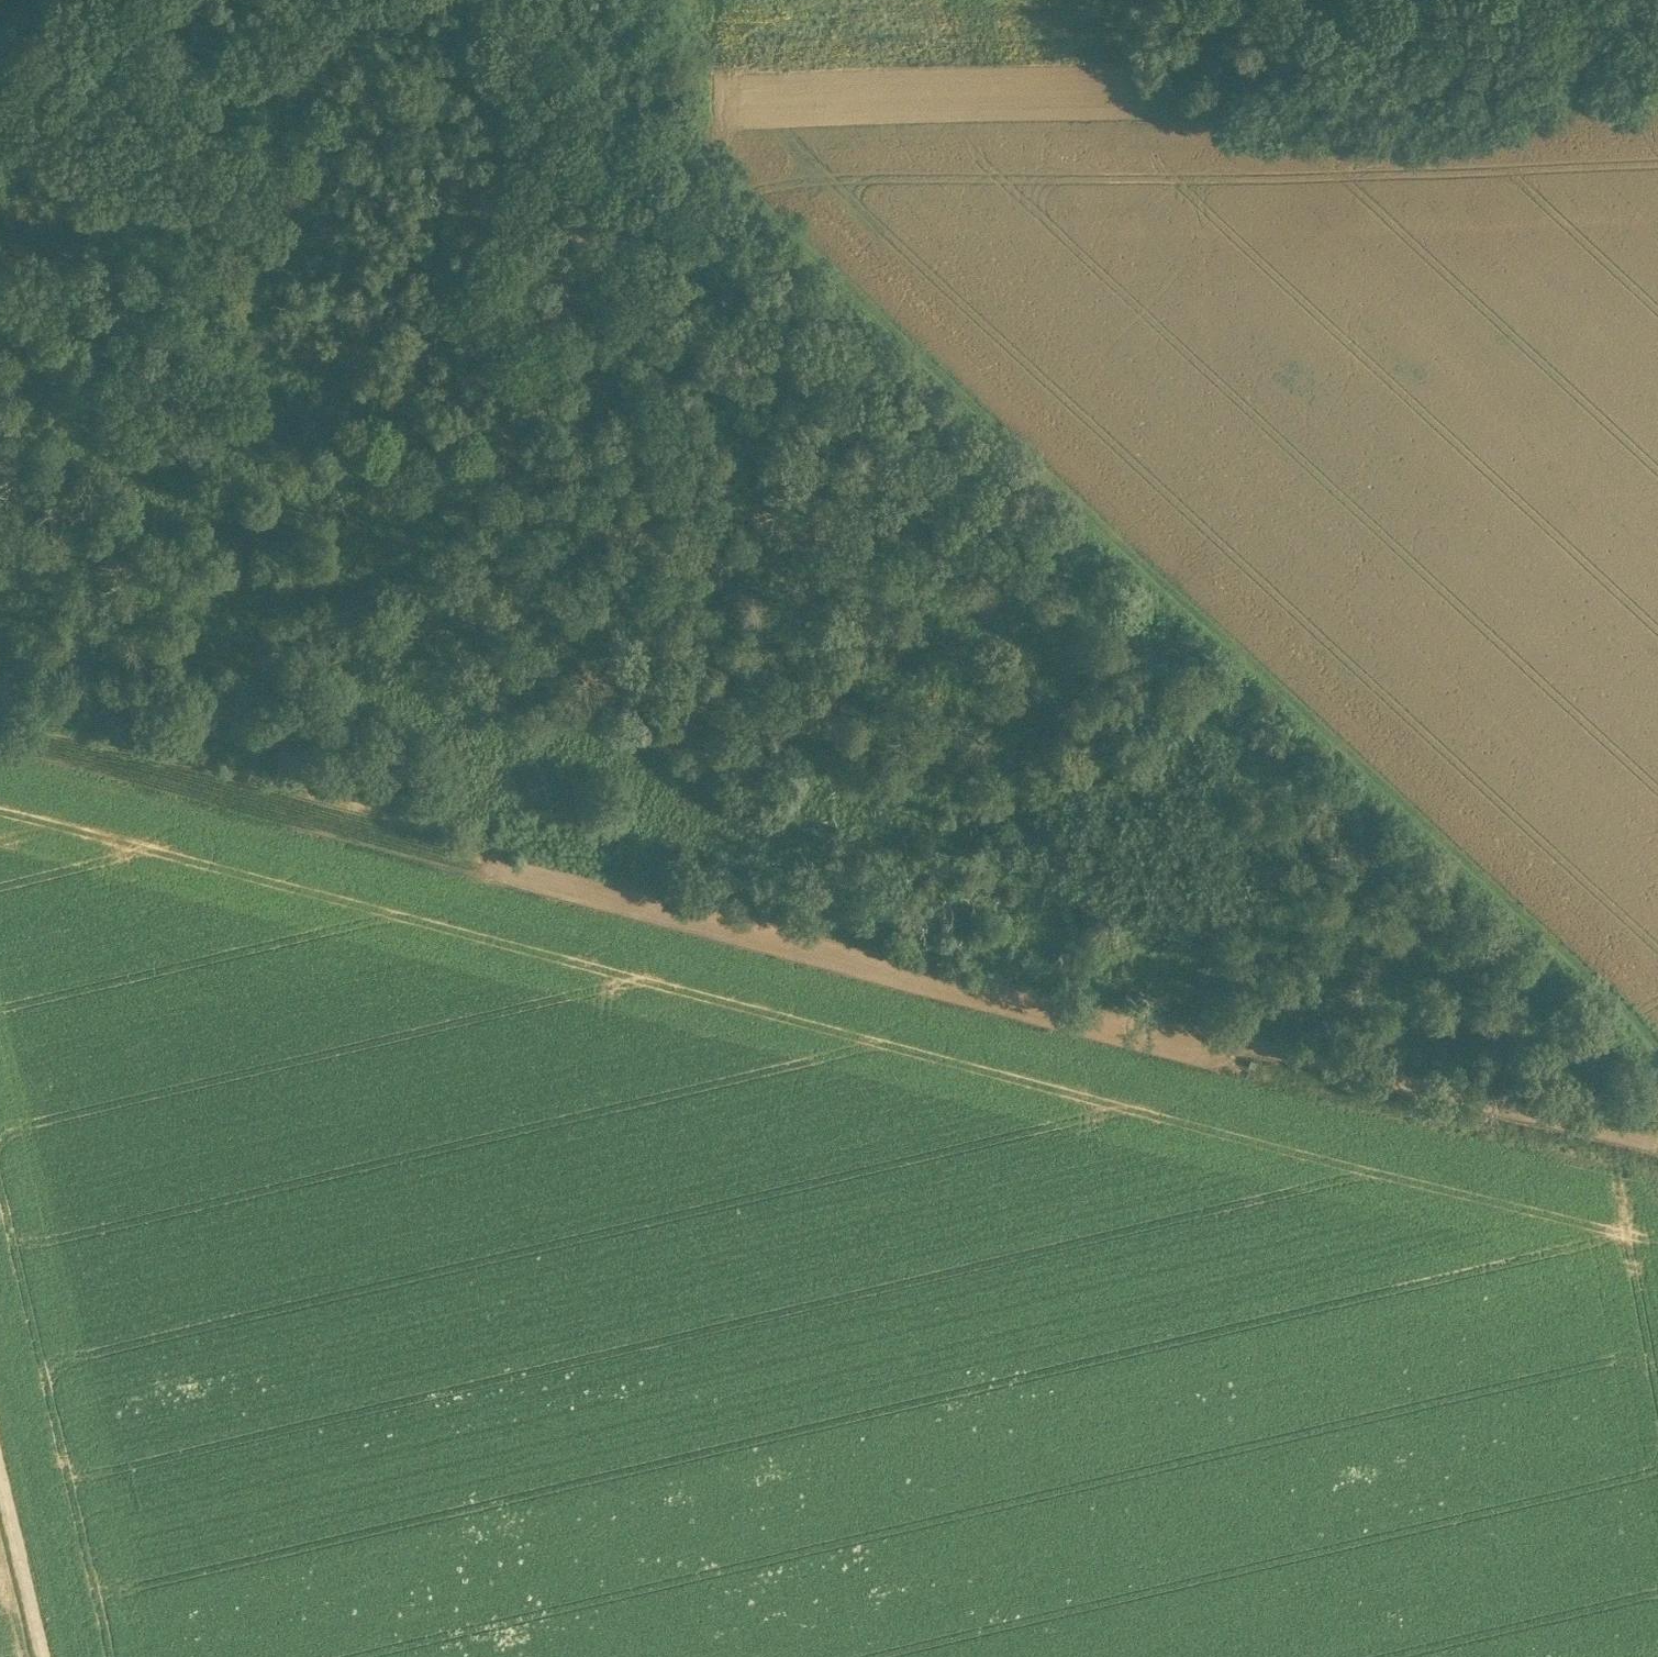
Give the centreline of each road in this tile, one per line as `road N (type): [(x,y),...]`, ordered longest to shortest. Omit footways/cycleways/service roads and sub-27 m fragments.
road 1 (track): [(46,1656),(0,1449)]

